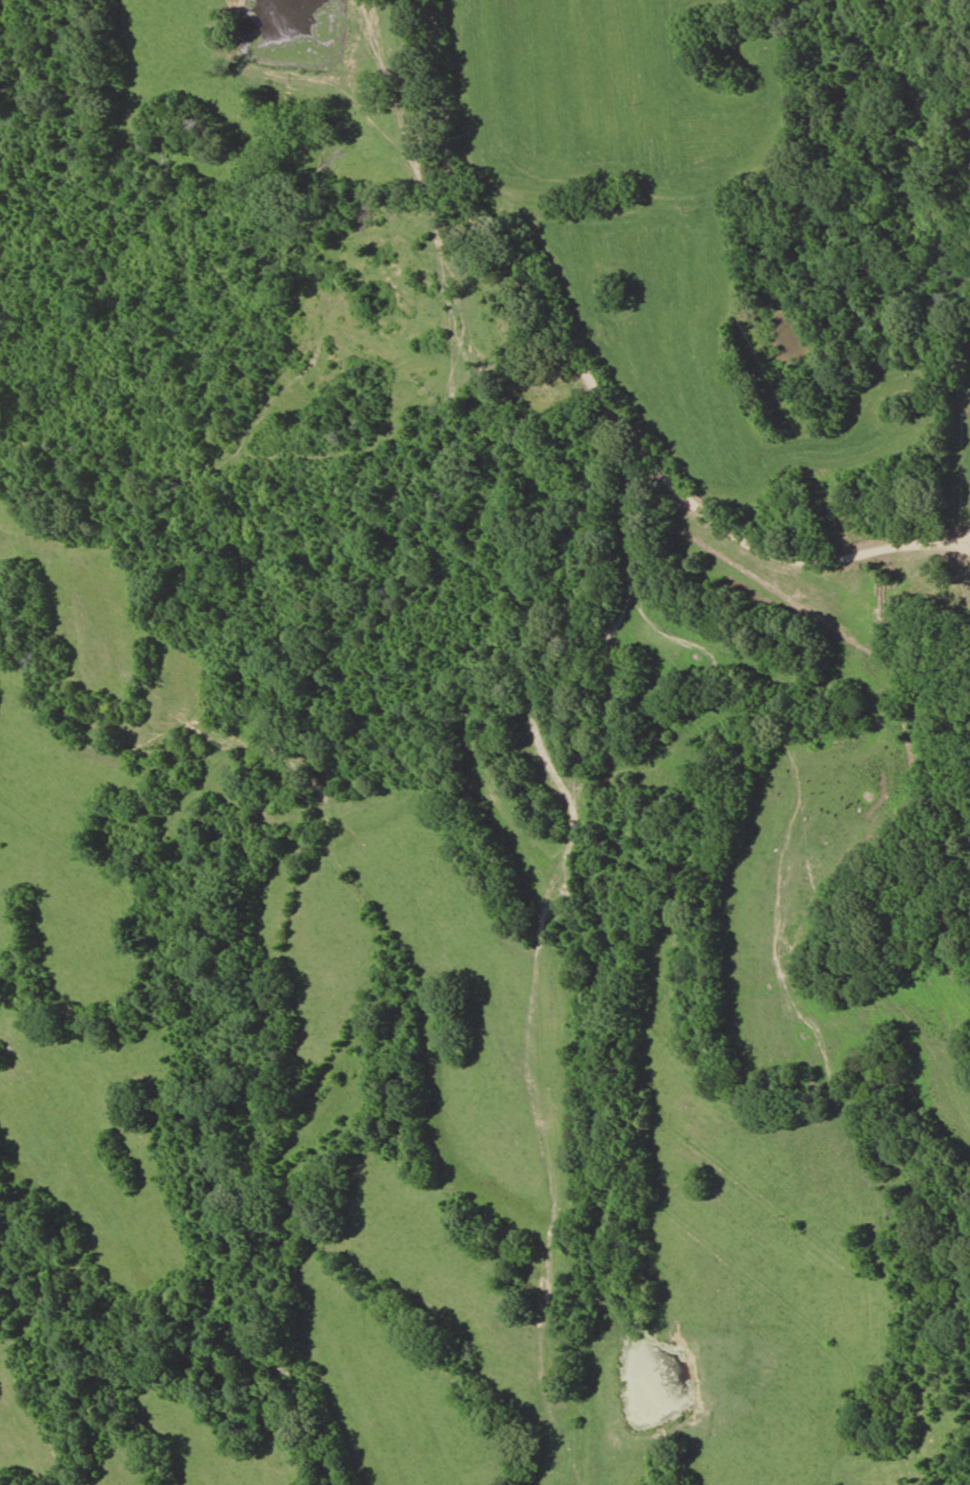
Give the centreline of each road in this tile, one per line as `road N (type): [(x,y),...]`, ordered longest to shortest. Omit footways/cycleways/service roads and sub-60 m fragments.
road 1 (residential): [(582,1484),(603,1445),(623,1369),(638,1115),(623,573),(694,471)]
road 2 (residential): [(969,579),(790,522),(694,471),(688,441),(512,202),(497,81),(527,0)]
road 3 (residential): [(969,1023),(897,925)]

